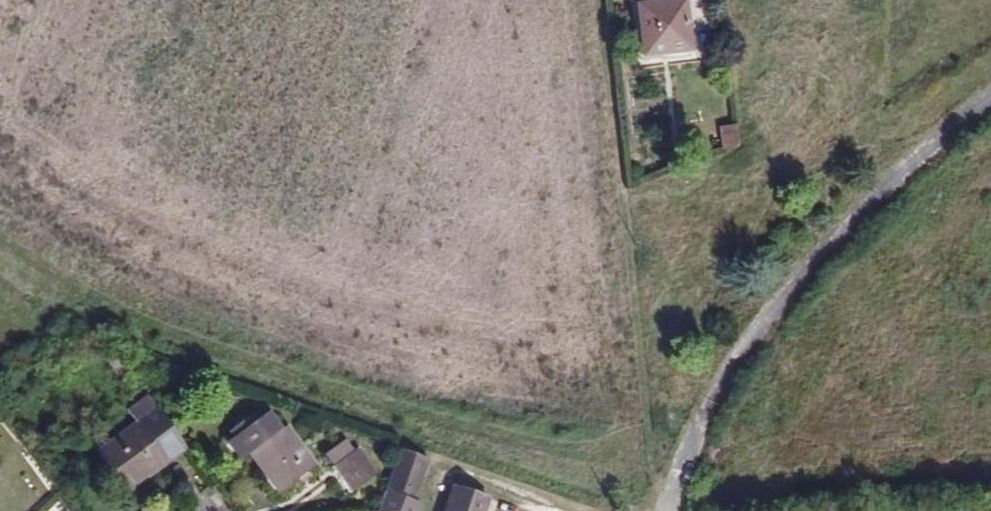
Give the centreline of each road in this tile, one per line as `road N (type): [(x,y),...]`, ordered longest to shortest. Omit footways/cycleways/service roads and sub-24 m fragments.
road 1 (unclassified): [(990,99),(862,212),(707,409),(672,510)]

